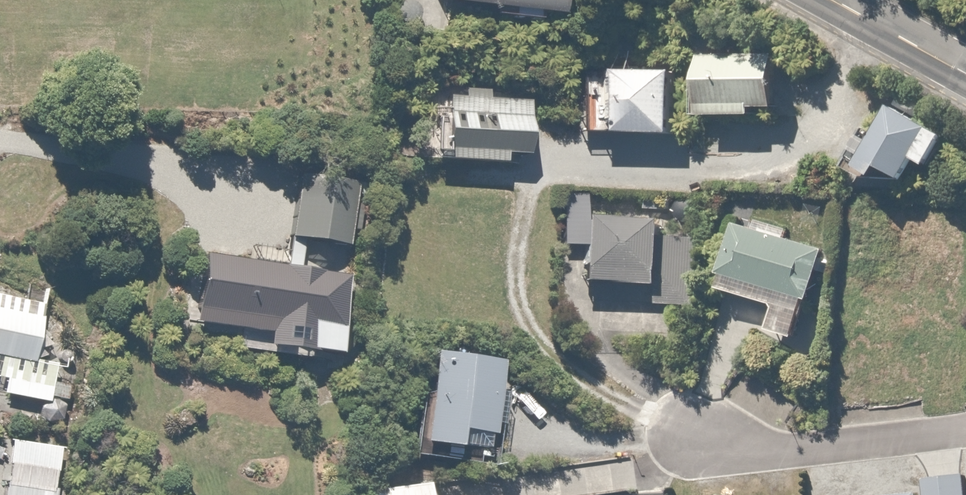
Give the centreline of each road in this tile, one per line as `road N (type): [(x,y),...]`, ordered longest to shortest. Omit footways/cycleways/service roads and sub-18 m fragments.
road 1 (residential): [(688,435),(780,451),(965,428)]
road 2 (secondary): [(825,0),(965,76)]

